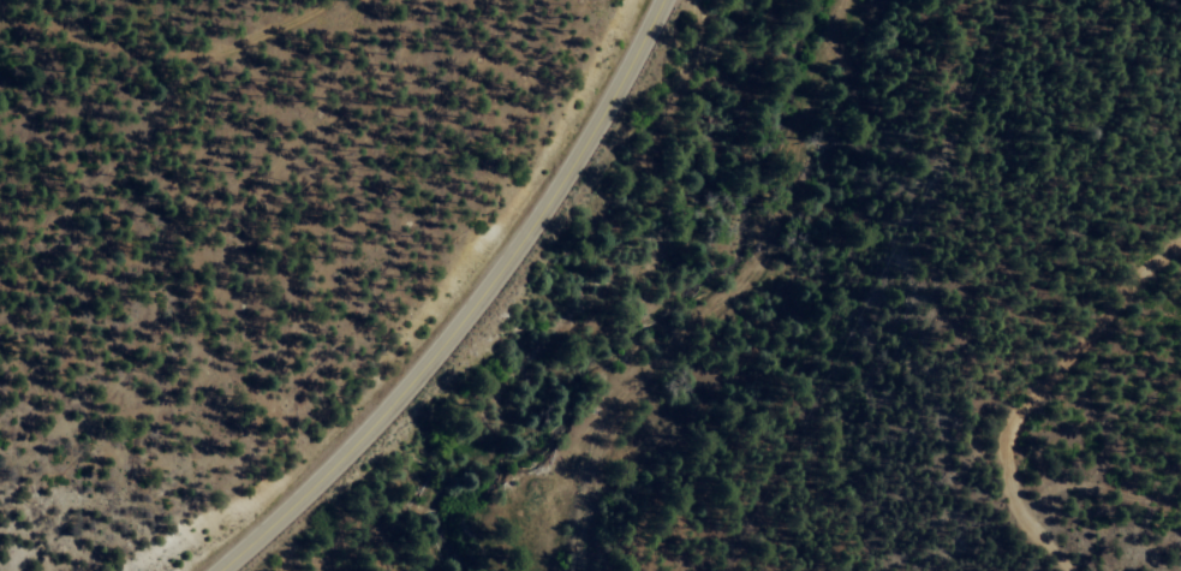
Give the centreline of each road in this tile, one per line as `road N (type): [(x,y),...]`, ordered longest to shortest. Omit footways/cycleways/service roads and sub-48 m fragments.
road 1 (residential): [(518,570),(542,470),(608,386),(754,289),(872,0)]
road 2 (track): [(1180,146),(1098,209),(1028,286),(1003,356),(1016,420),(1067,495),(1071,570)]
road 3 (primary): [(212,570),(354,441),(491,275)]
road 4 (primary): [(491,275),(625,72),(659,0)]
road 5 (residential): [(160,0),(111,18),(0,13)]

